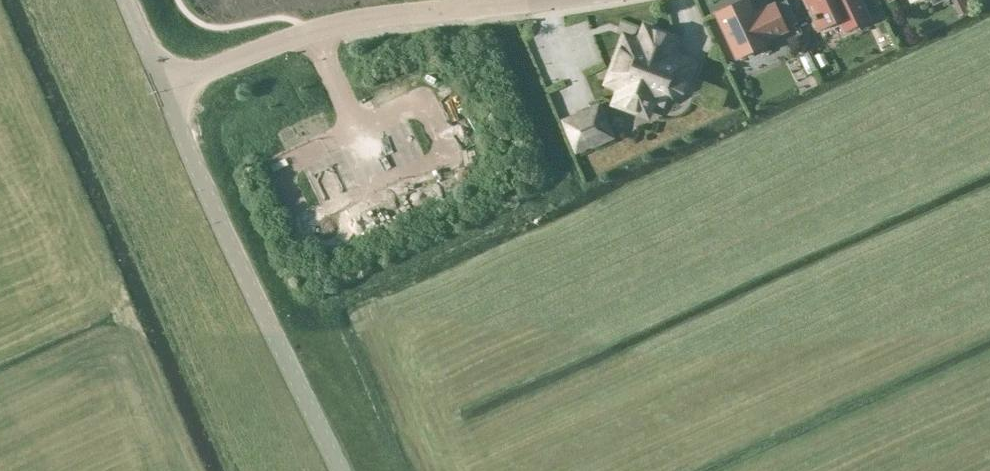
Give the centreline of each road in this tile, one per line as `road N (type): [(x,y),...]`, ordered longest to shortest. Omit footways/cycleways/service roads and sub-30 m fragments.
road 1 (tertiary): [(340,470),(164,89)]
road 2 (residential): [(164,89),(328,26),(477,8)]

